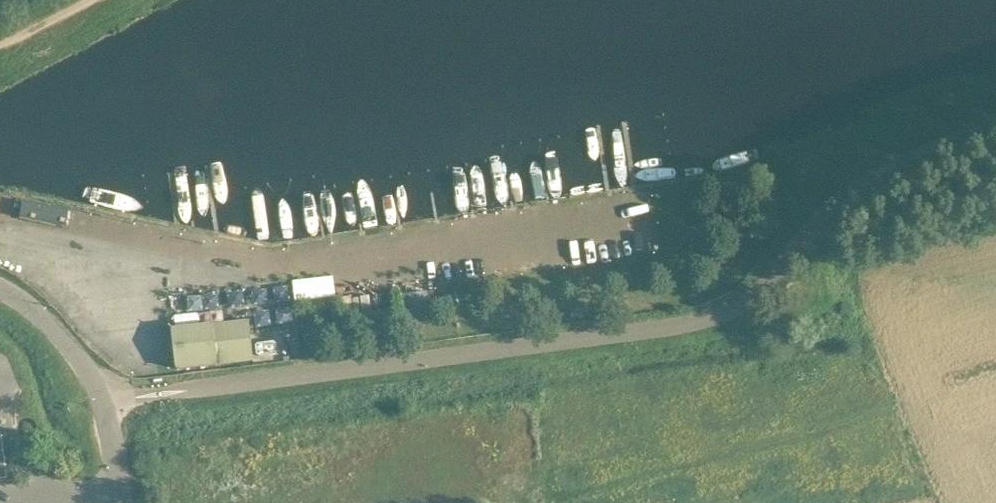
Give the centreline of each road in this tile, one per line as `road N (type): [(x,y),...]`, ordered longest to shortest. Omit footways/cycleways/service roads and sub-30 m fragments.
road 1 (residential): [(102,400),(71,348),(0,287)]

